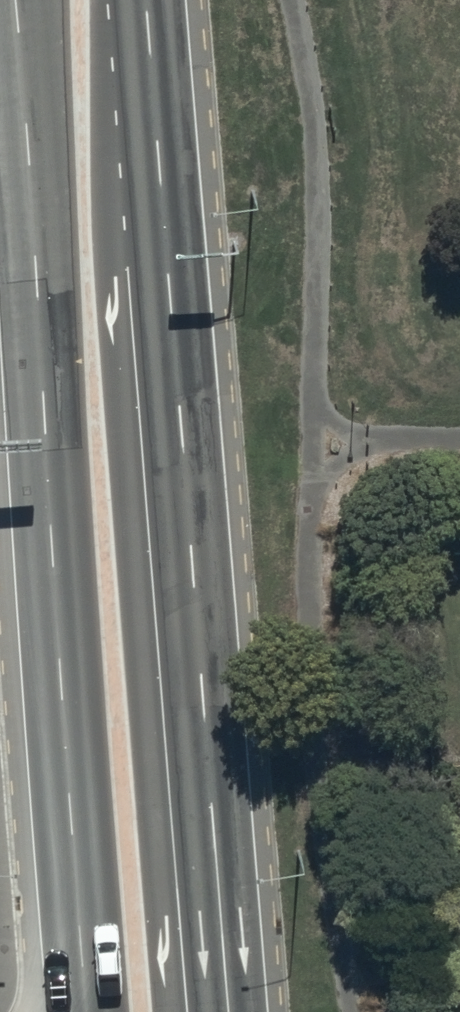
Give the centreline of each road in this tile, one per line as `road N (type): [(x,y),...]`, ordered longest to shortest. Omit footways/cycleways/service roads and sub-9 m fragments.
road 1 (secondary): [(144,0),(229,1011)]
road 2 (secondary): [(88,1011),(16,0)]

